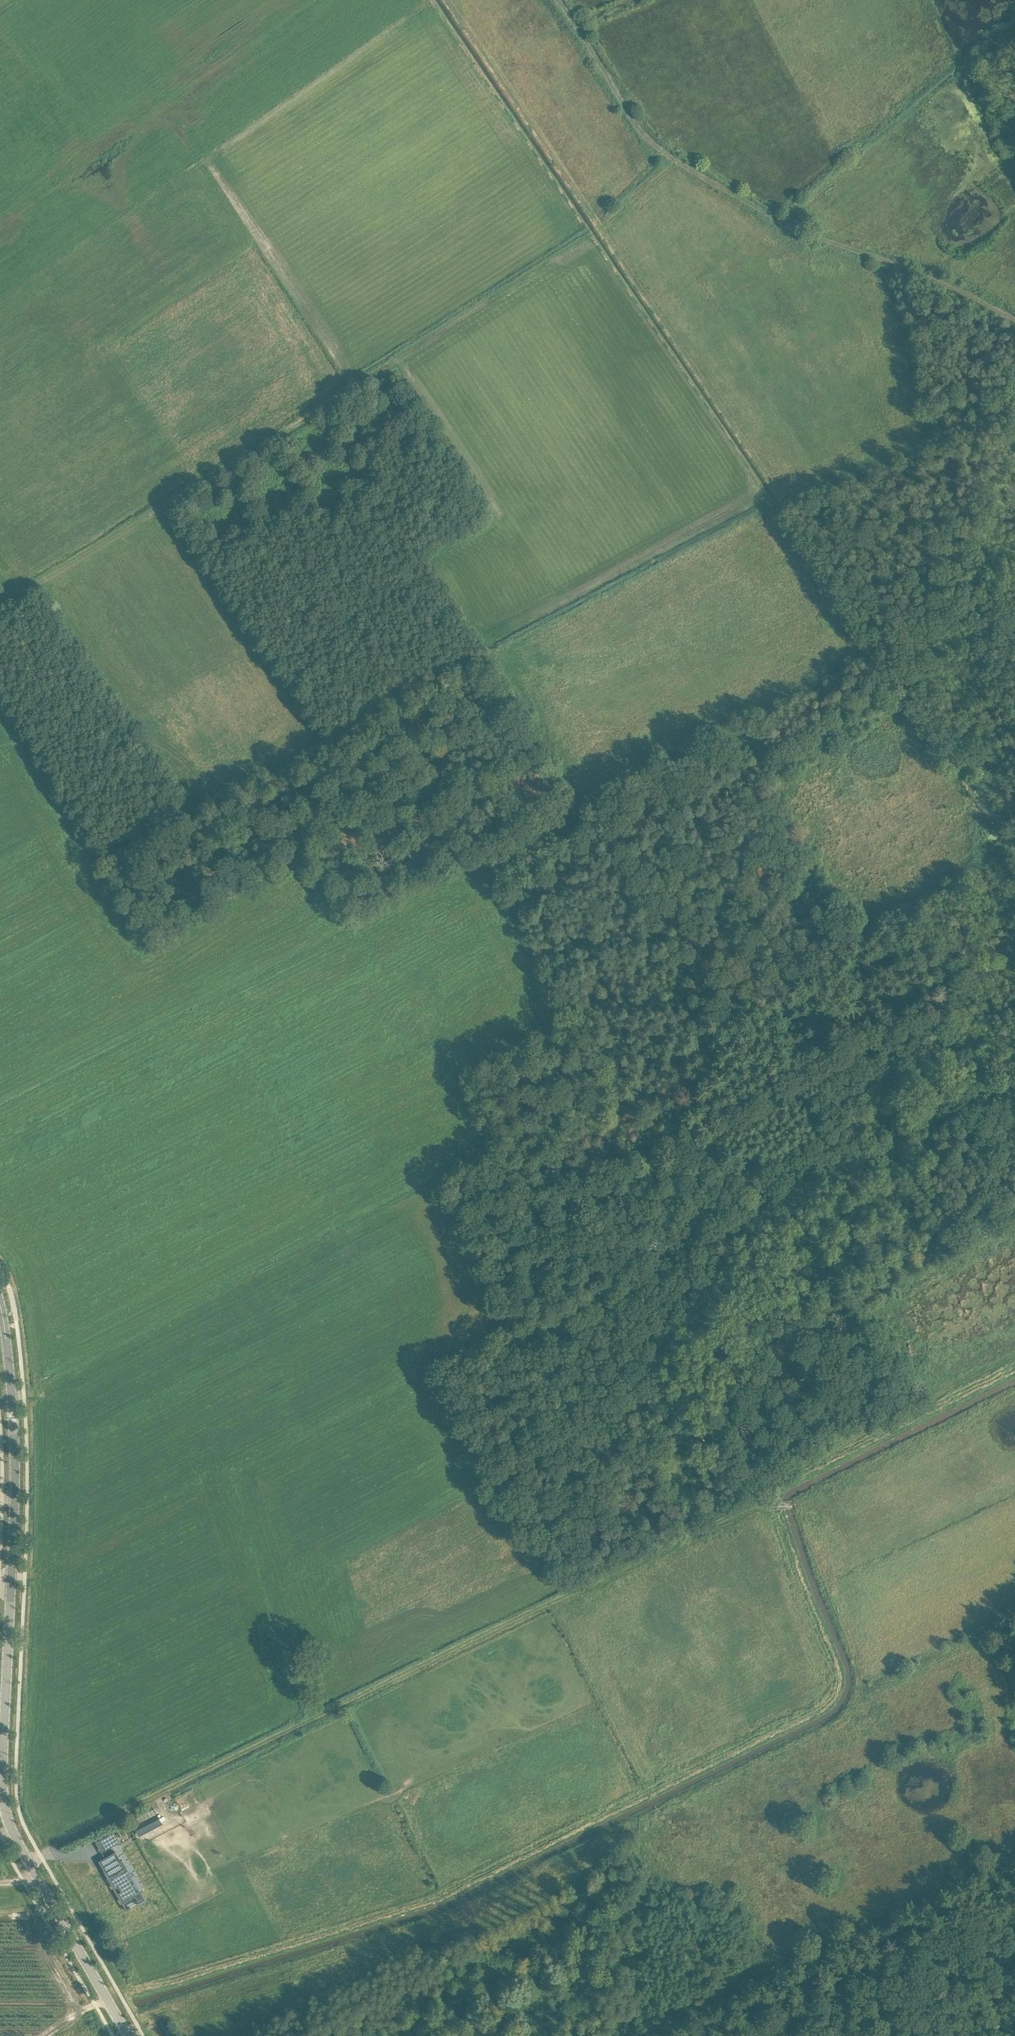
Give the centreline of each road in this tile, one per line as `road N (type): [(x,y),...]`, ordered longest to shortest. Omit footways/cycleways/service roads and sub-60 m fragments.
road 1 (tertiary): [(128,2035),(15,1837),(5,1803),(15,1466),(0,1302)]
road 2 (track): [(0,604),(395,361)]

